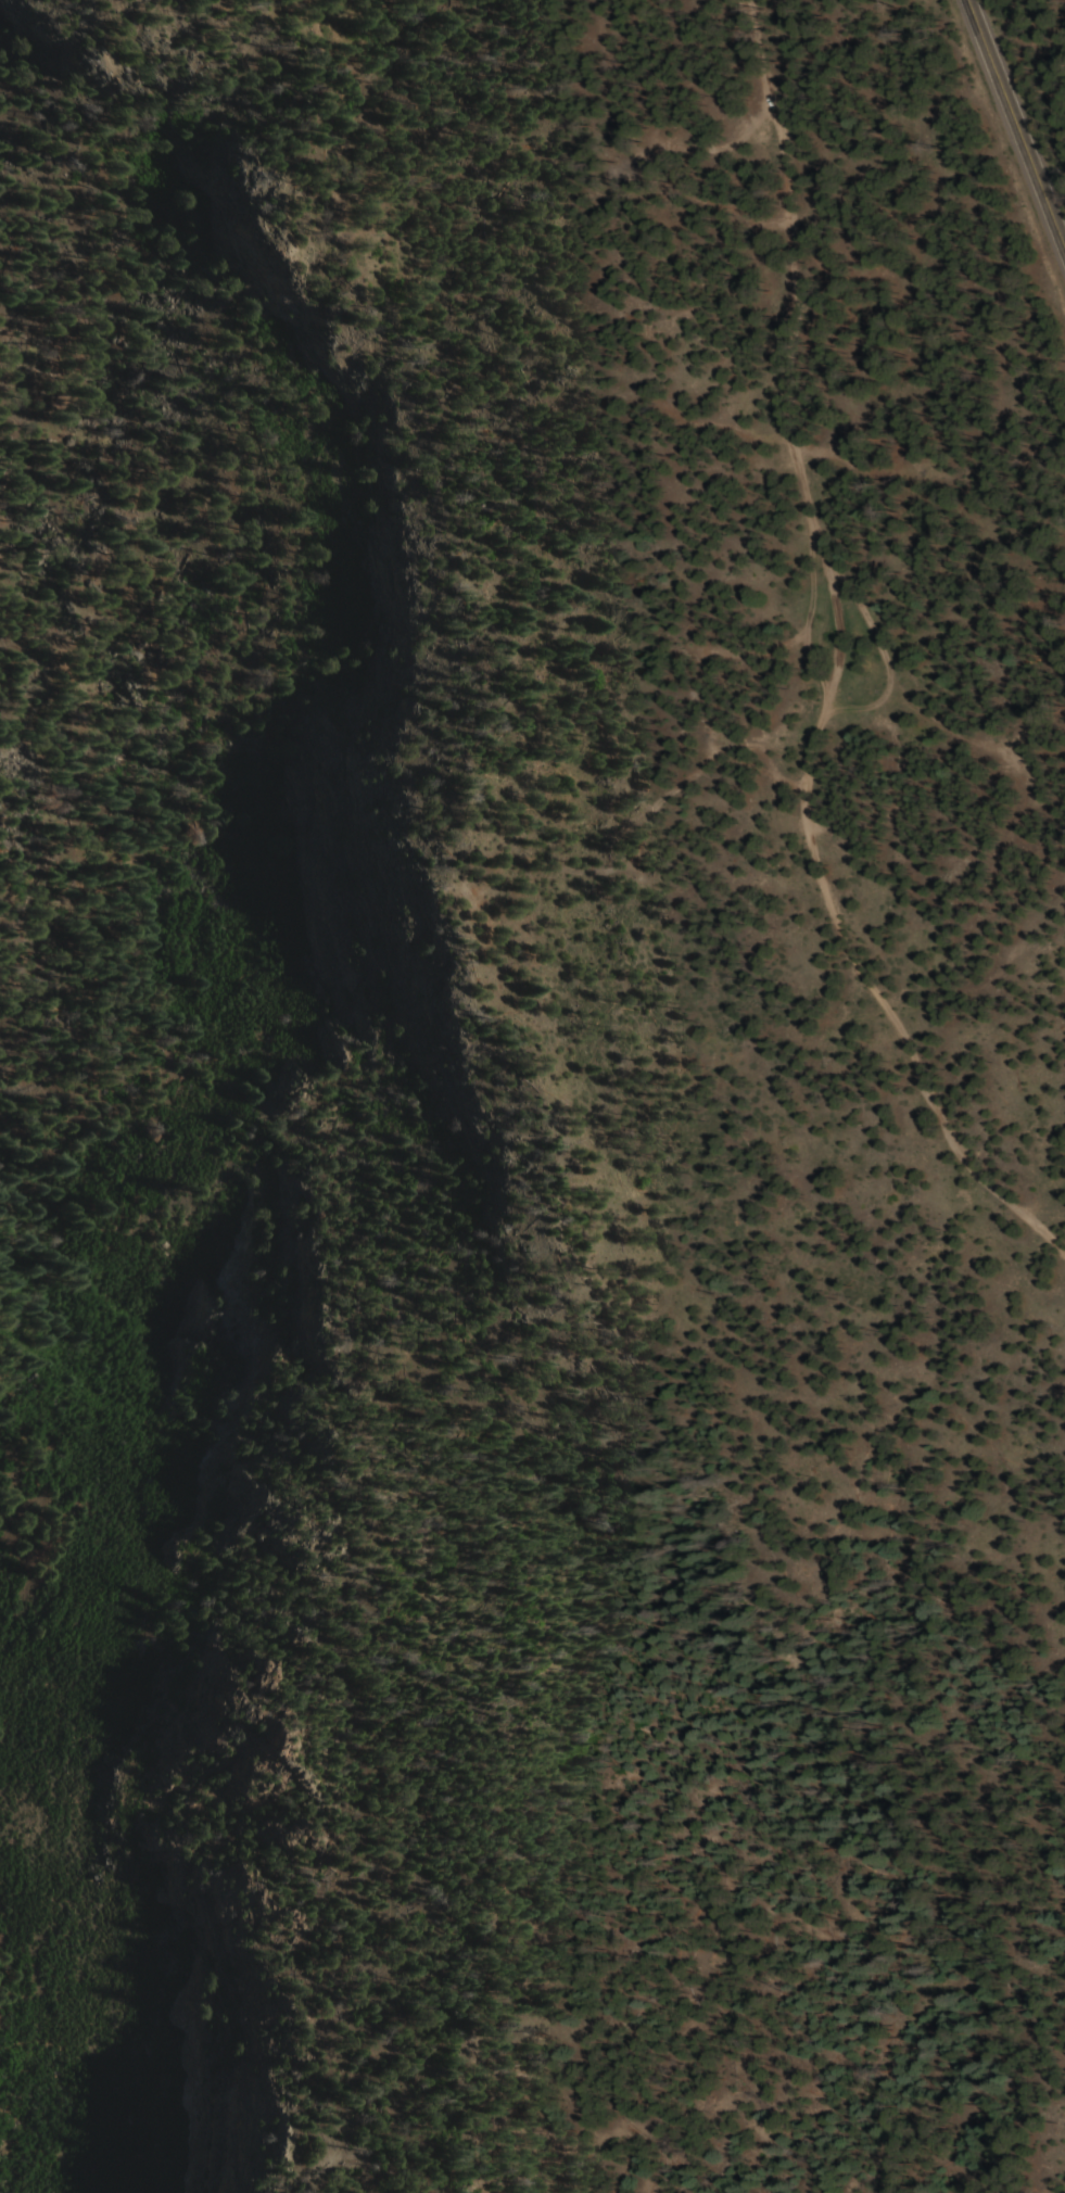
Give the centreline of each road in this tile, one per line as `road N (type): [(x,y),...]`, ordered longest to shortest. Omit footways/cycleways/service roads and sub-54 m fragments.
road 1 (track): [(1064,1295),(1048,1280),(866,978),(798,829),(775,709),(769,0)]
road 2 (primary): [(967,0),(1064,250)]

